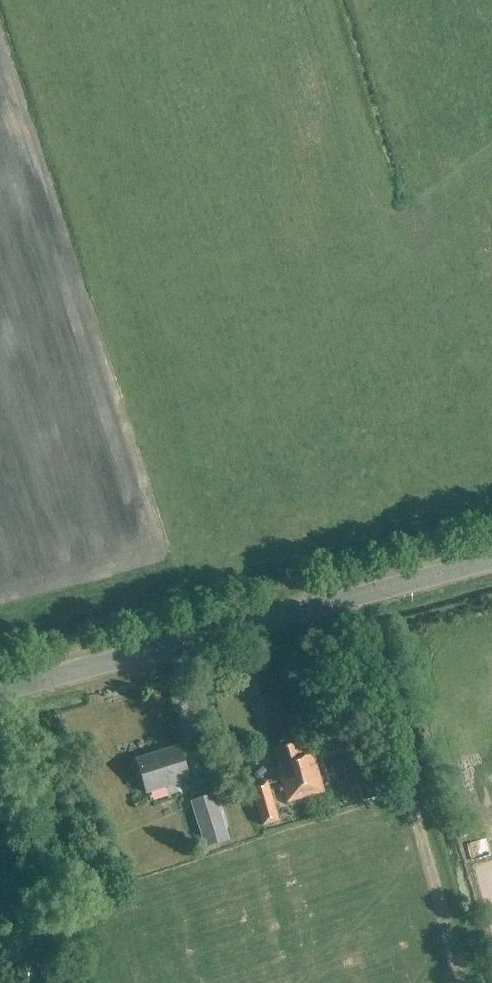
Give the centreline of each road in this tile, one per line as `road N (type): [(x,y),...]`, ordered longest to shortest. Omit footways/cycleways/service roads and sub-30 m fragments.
road 1 (tertiary): [(0,687),(491,554)]

